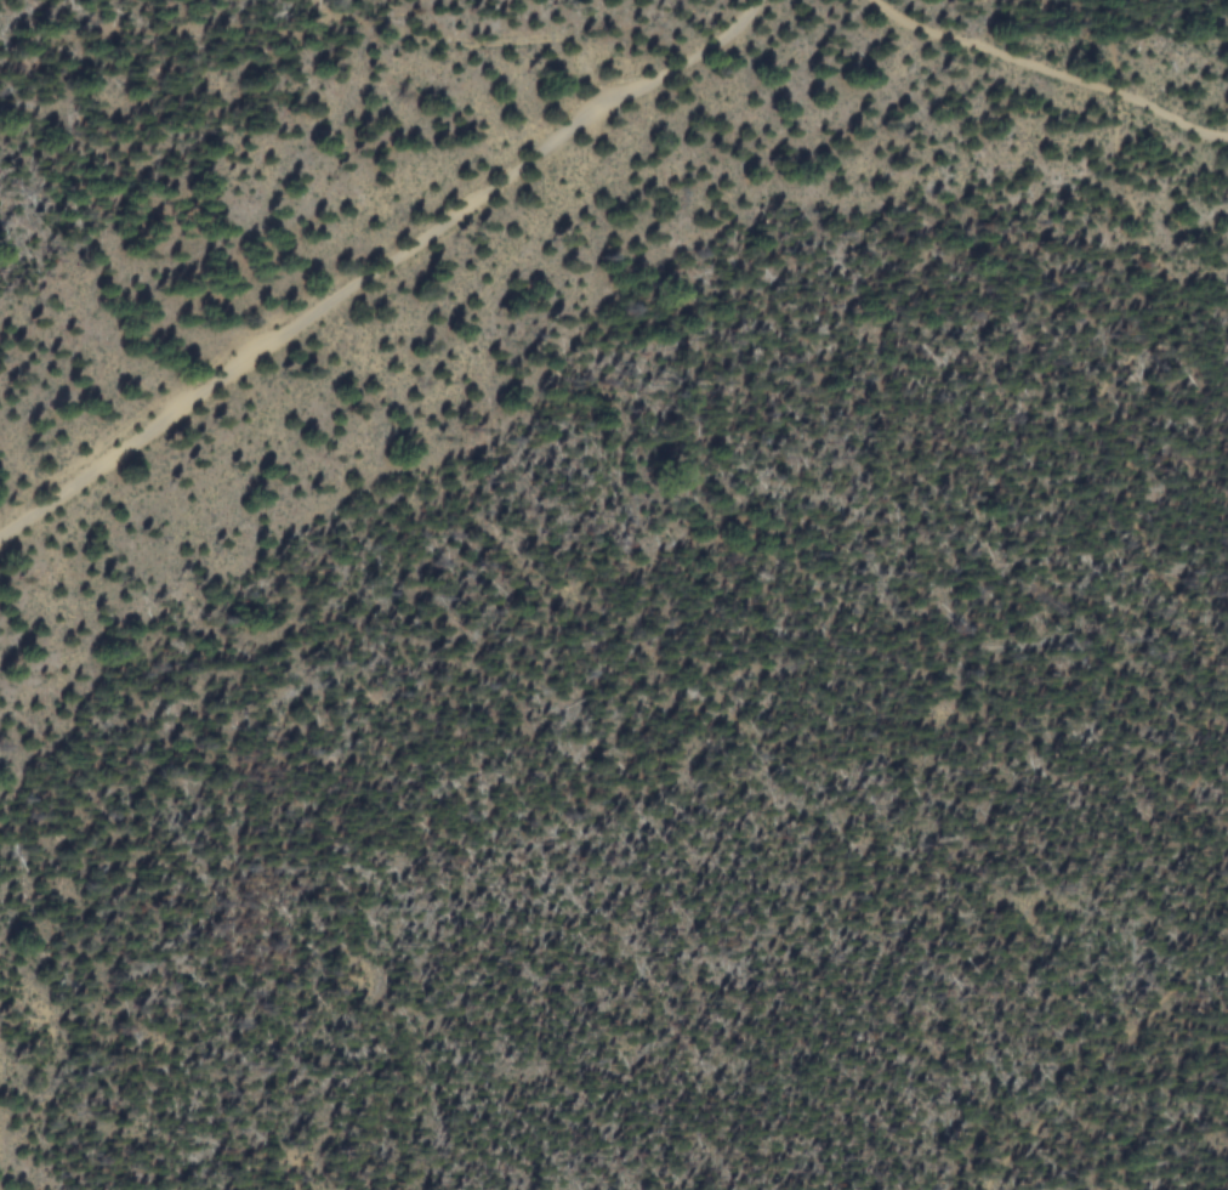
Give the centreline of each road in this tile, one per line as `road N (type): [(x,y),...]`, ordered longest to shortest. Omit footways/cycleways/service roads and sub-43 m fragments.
road 1 (track): [(0,532),(295,344),(599,103),(744,18),(754,0)]

